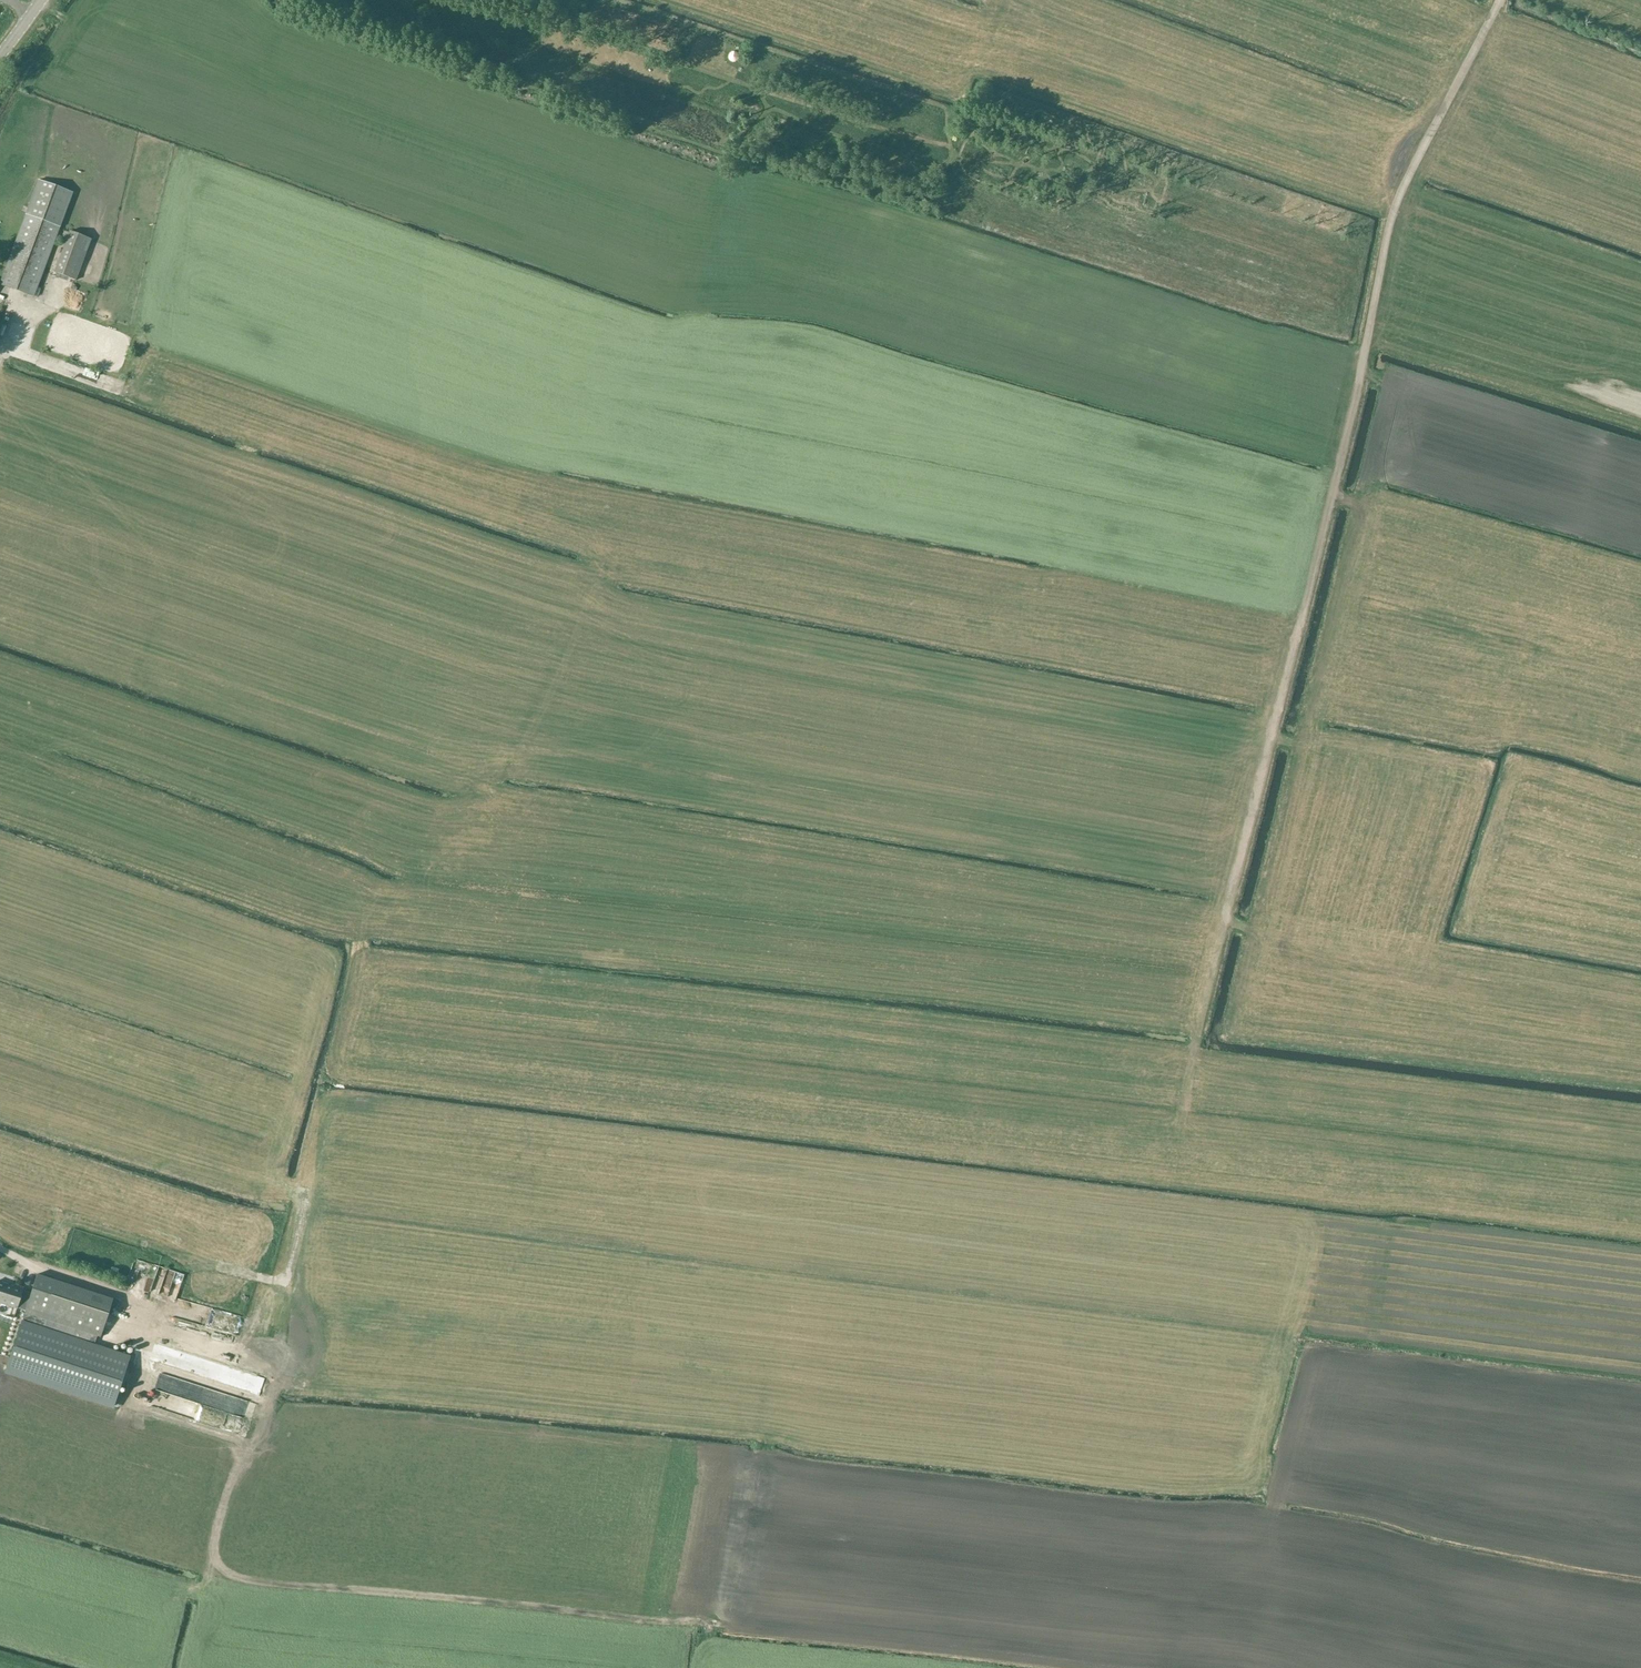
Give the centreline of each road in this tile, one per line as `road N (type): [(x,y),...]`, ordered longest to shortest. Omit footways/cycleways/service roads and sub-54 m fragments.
road 1 (track): [(1364,356),(1409,143),(1466,68),(1498,0)]

